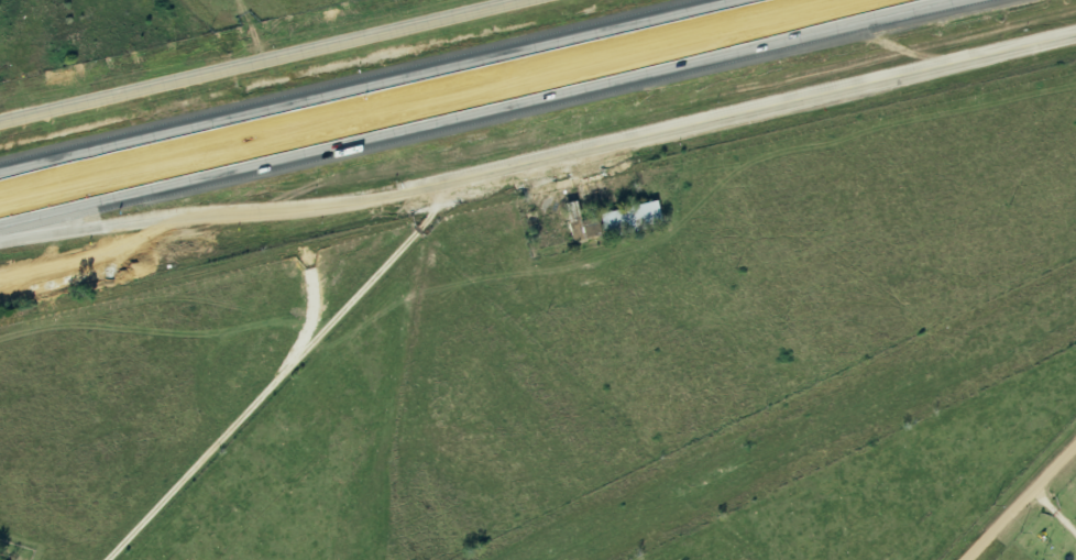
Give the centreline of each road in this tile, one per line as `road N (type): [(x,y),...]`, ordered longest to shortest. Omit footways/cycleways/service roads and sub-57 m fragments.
road 1 (motorway): [(0,221),(957,0)]
road 2 (motorway): [(739,0),(0,173)]
road 3 (tertiary): [(444,183),(1075,39)]
road 4 (tertiary): [(511,0),(0,123)]
road 5 (tertiary): [(0,287),(444,183)]
road 6 (residential): [(964,559),(1075,444)]

